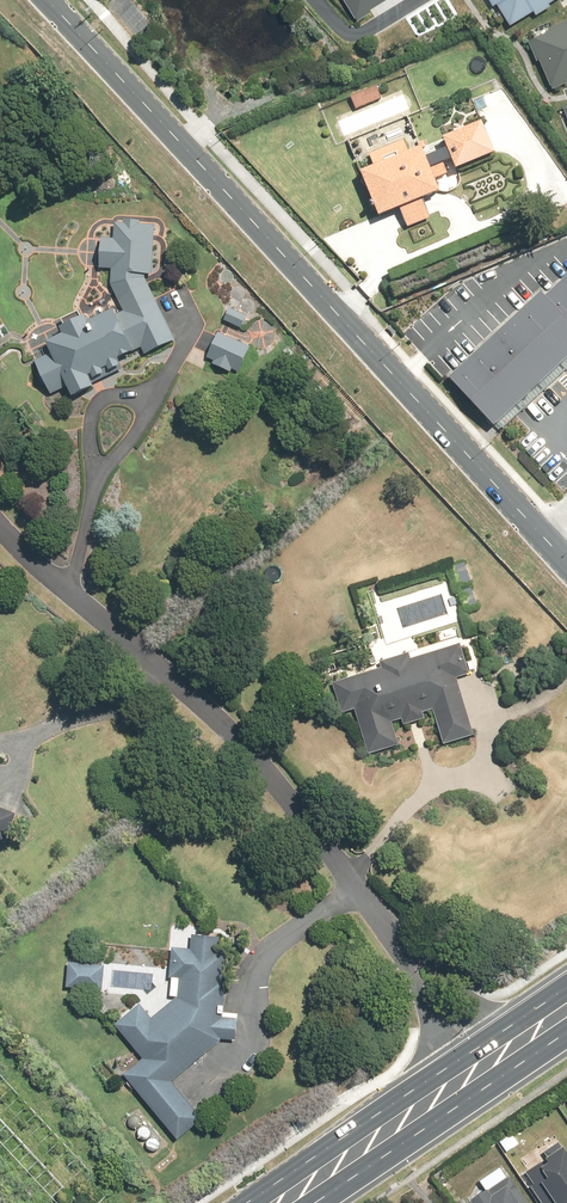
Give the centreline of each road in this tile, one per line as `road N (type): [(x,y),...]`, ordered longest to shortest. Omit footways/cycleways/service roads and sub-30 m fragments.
road 1 (unclassified): [(566,569),(39,0)]
road 2 (unclassified): [(0,530),(208,706),(293,797),(481,1063)]
road 3 (secondary): [(481,1063),(279,1202)]
road 4 (residential): [(315,0),(358,35),(418,0)]

